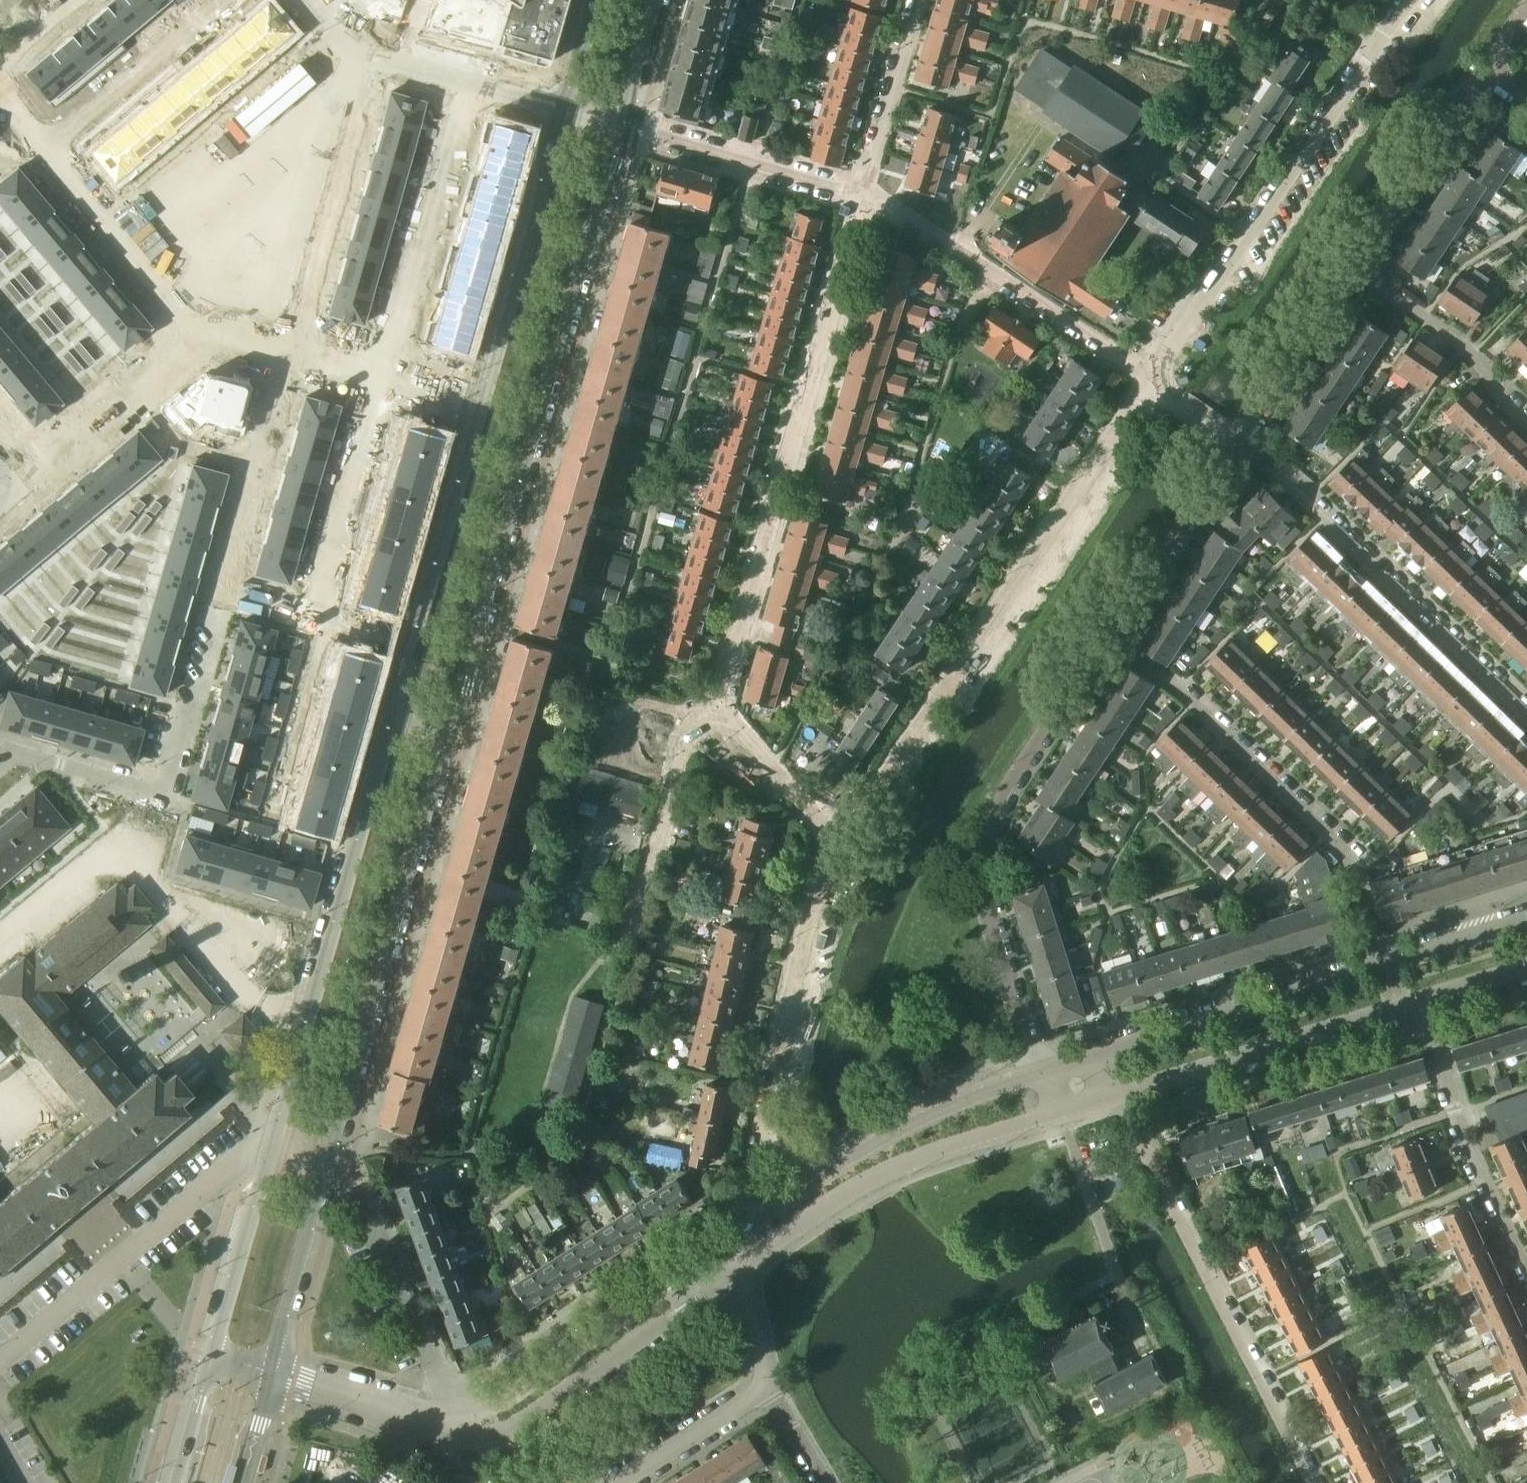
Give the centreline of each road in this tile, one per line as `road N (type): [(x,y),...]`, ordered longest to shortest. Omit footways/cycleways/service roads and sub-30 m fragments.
road 1 (tertiary): [(330,1151),(622,127)]
road 2 (tertiary): [(482,404),(424,608),(402,659),(383,756),(274,1140)]
road 3 (residential): [(864,194),(723,699),(729,720),(840,843)]
road 4 (residential): [(1151,377),(840,843)]
road 5 (residential): [(1042,1076),(993,912),(993,854),(1010,796),(1113,636)]
road 6 (residential): [(1380,966),(1342,850),(1165,673),(1113,636)]
road 7 (residential): [(1319,1482),(1123,1097)]
road 8 (residential): [(840,843),(796,947),(739,1231)]
road 9 (residential): [(1373,46),(1151,377)]
road 10 (residential): [(1241,439),(1526,710)]
road 11 (residential): [(274,1140),(242,1154),(0,1360)]
road 12 (tertiary): [(743,1270),(876,1176),(1053,1115)]
road 13 (tertiary): [(1042,1076),(861,1148),(739,1231)]
road 14 (residential): [(1151,377),(864,194)]
road 15 (tertiary): [(463,1432),(502,1433),(531,1423),(743,1270)]
road 16 (tertiary): [(739,1231),(507,1385),(461,1406)]
road 17 (tertiary): [(564,104),(482,404)]
road 18 (tertiary): [(1123,1097),(1418,1002)]
road 19 (residential): [(194,335),(0,100)]
road 20 (residential): [(1418,1002),(1526,1275)]
road 21 (tertiary): [(1380,966),(1106,1055)]
road 22 (residential): [(564,104),(347,42),(308,0)]
road 23 (residential): [(288,349),(220,599)]
road 24 (residential): [(864,194),(622,127)]
road 25 (residential): [(1345,260),(1488,70)]
road 26 (residential): [(1526,413),(1458,345),(1345,260)]
road 27 (residential): [(15,489),(194,335)]
road 28 (residential): [(1113,636),(1241,439)]
road 29 (tertiary): [(274,1374),(285,1306),(330,1151)]
road 30 (tertiary): [(274,1140),(211,1355)]
road 31 (residential): [(0,944),(144,829),(161,794)]
road 32 (residential): [(461,1406),(377,1209)]
road 33 (residential): [(1241,439),(1345,260)]
road 34 (residential): [(220,599),(161,794)]
road 35 (residential): [(922,0),(864,194)]
road 36 (residential): [(288,349),(482,404)]
road 37 (residential): [(768,1384),(620,1482)]
road 38 (residential): [(0,754),(161,794)]
road 39 (tertiary): [(1526,920),(1380,966)]
road 40 (residential): [(220,599),(363,639)]
road 41 (tertiary): [(274,1374),(411,1416)]
road 42 (tertiary): [(211,1355),(174,1482)]
road 43 (tertiary): [(622,127),(655,0)]

